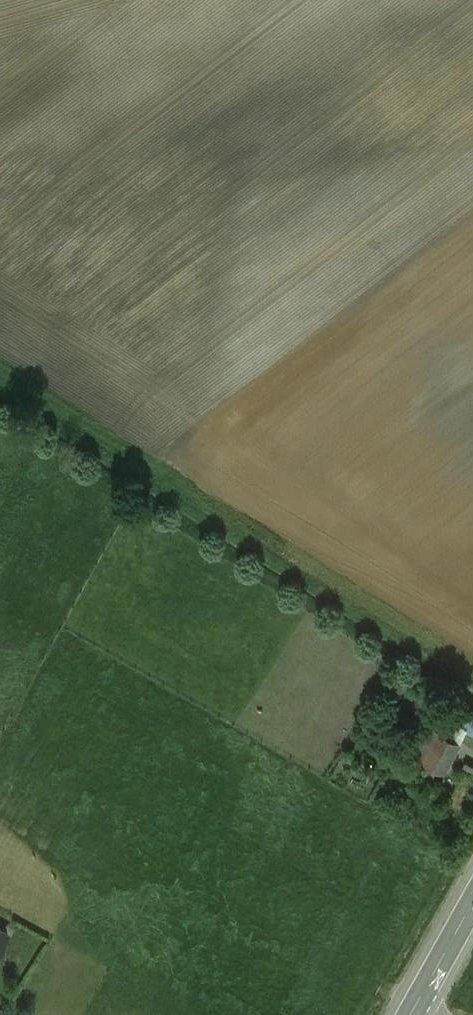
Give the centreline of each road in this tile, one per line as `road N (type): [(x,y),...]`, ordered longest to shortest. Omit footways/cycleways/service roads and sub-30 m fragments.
road 1 (secondary): [(472,904),(411,1014)]

